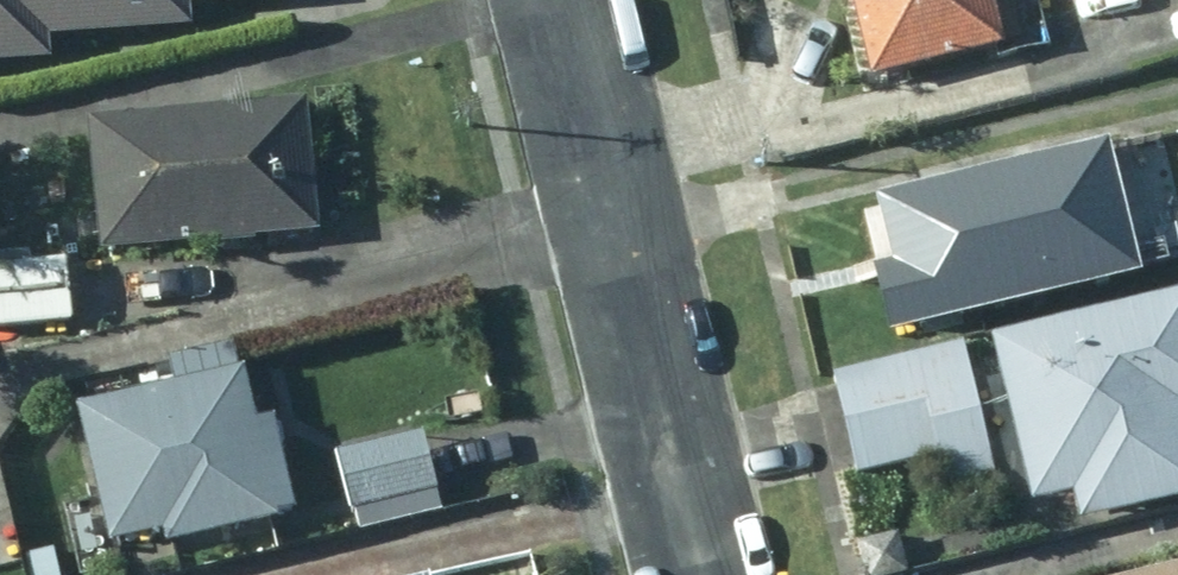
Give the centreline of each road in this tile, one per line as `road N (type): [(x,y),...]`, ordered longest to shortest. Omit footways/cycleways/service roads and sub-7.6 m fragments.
road 1 (residential): [(700,574),(566,0)]

